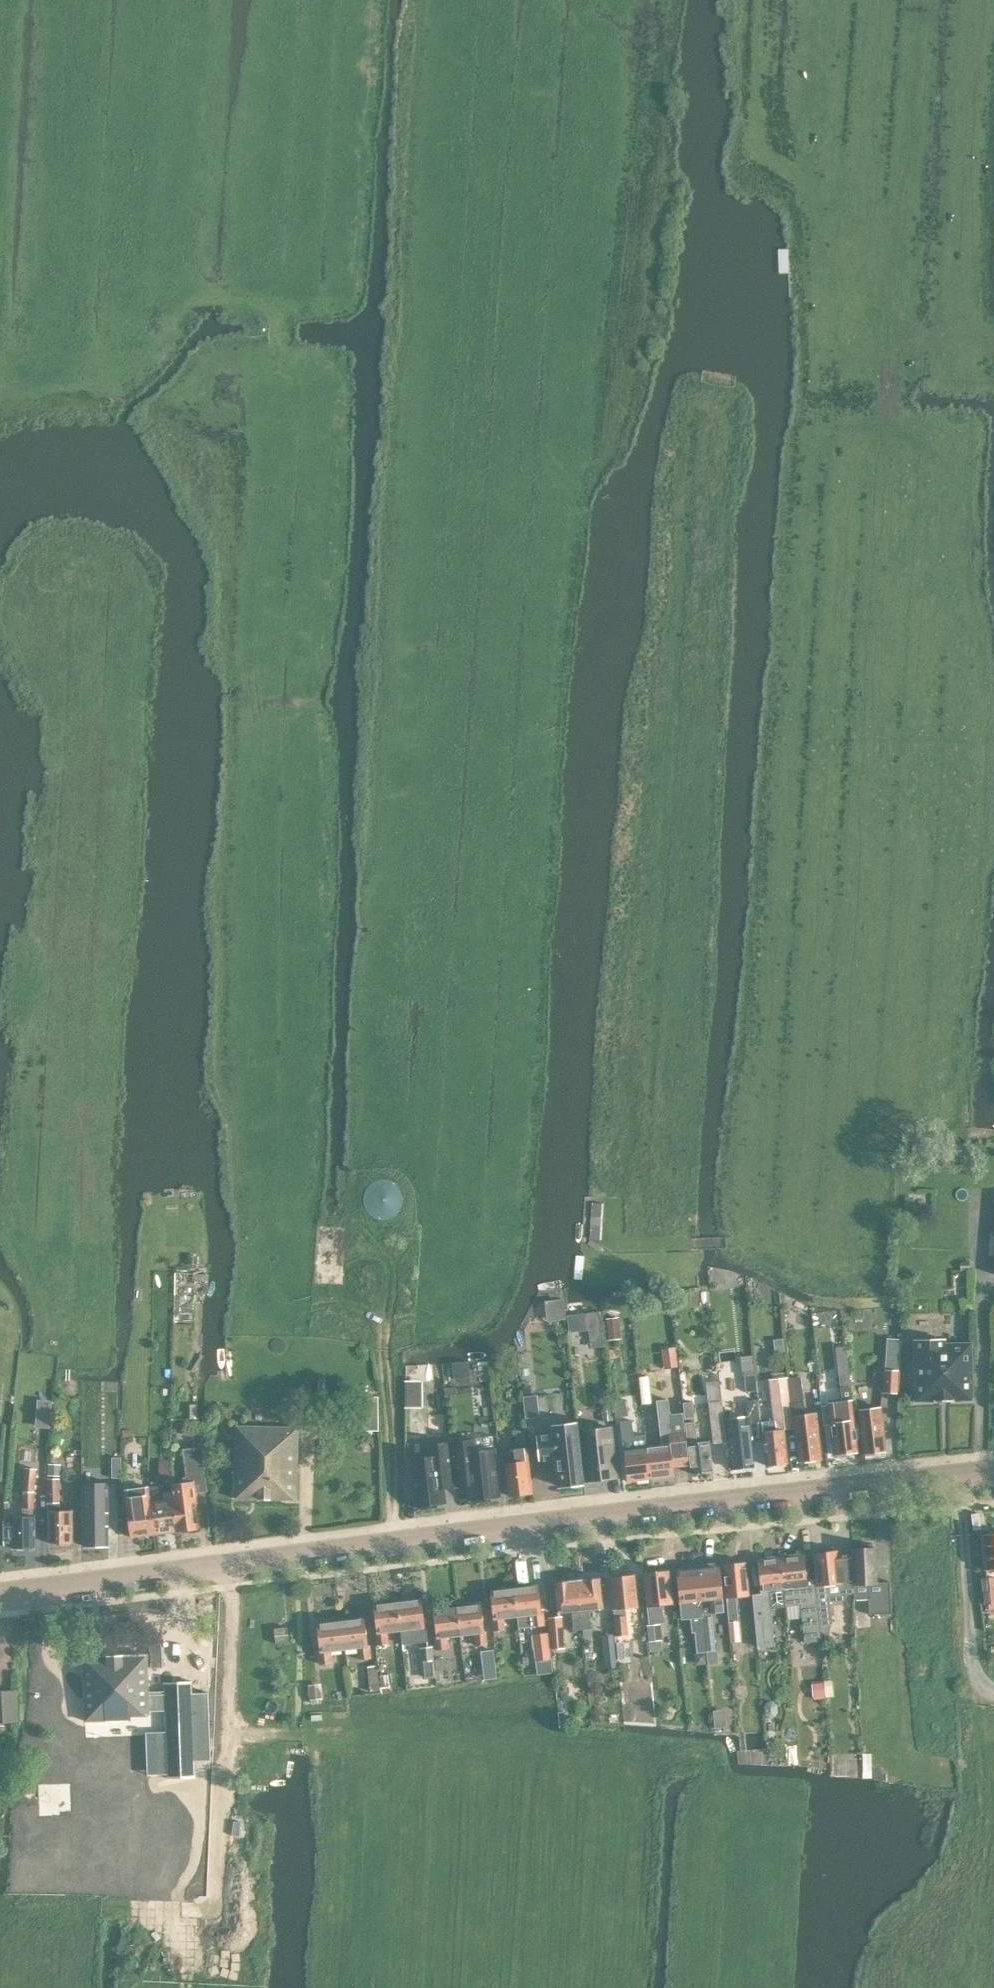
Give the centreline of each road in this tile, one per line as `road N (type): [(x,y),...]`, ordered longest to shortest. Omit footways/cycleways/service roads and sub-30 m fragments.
road 1 (tertiary): [(0,1588),(180,1570),(448,1528),(993,1473)]
road 2 (track): [(187,1929),(213,1902),(228,1733),(226,1558)]
road 3 (track): [(369,1250),(385,1259),(397,1535)]
road 4 (track): [(957,1477),(973,1664),(993,1693)]
road 5 (track): [(185,1987),(187,1929),(132,1910),(87,1908)]

